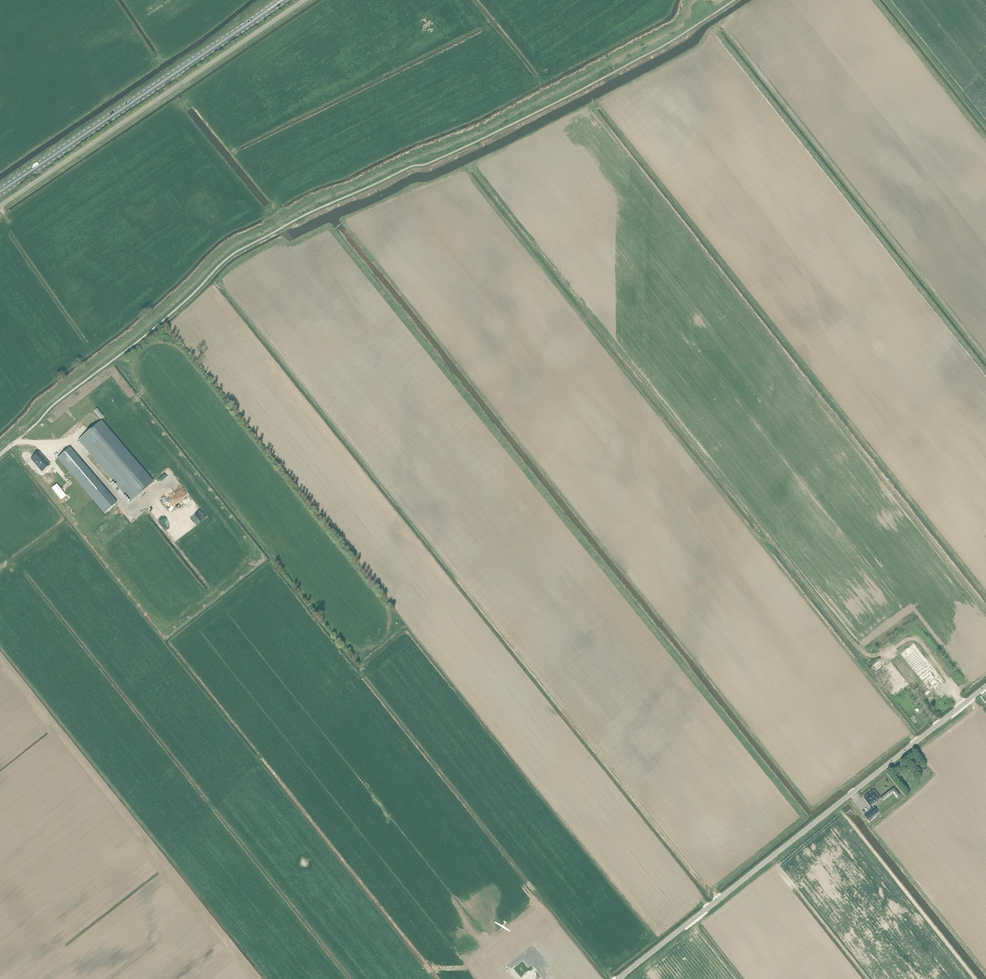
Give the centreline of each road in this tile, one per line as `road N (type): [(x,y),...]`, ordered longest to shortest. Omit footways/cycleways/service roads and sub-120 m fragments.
road 1 (unclassified): [(618,978),(985,687)]
road 2 (unclassified): [(0,208),(307,0)]
road 3 (primary): [(0,192),(282,0)]

